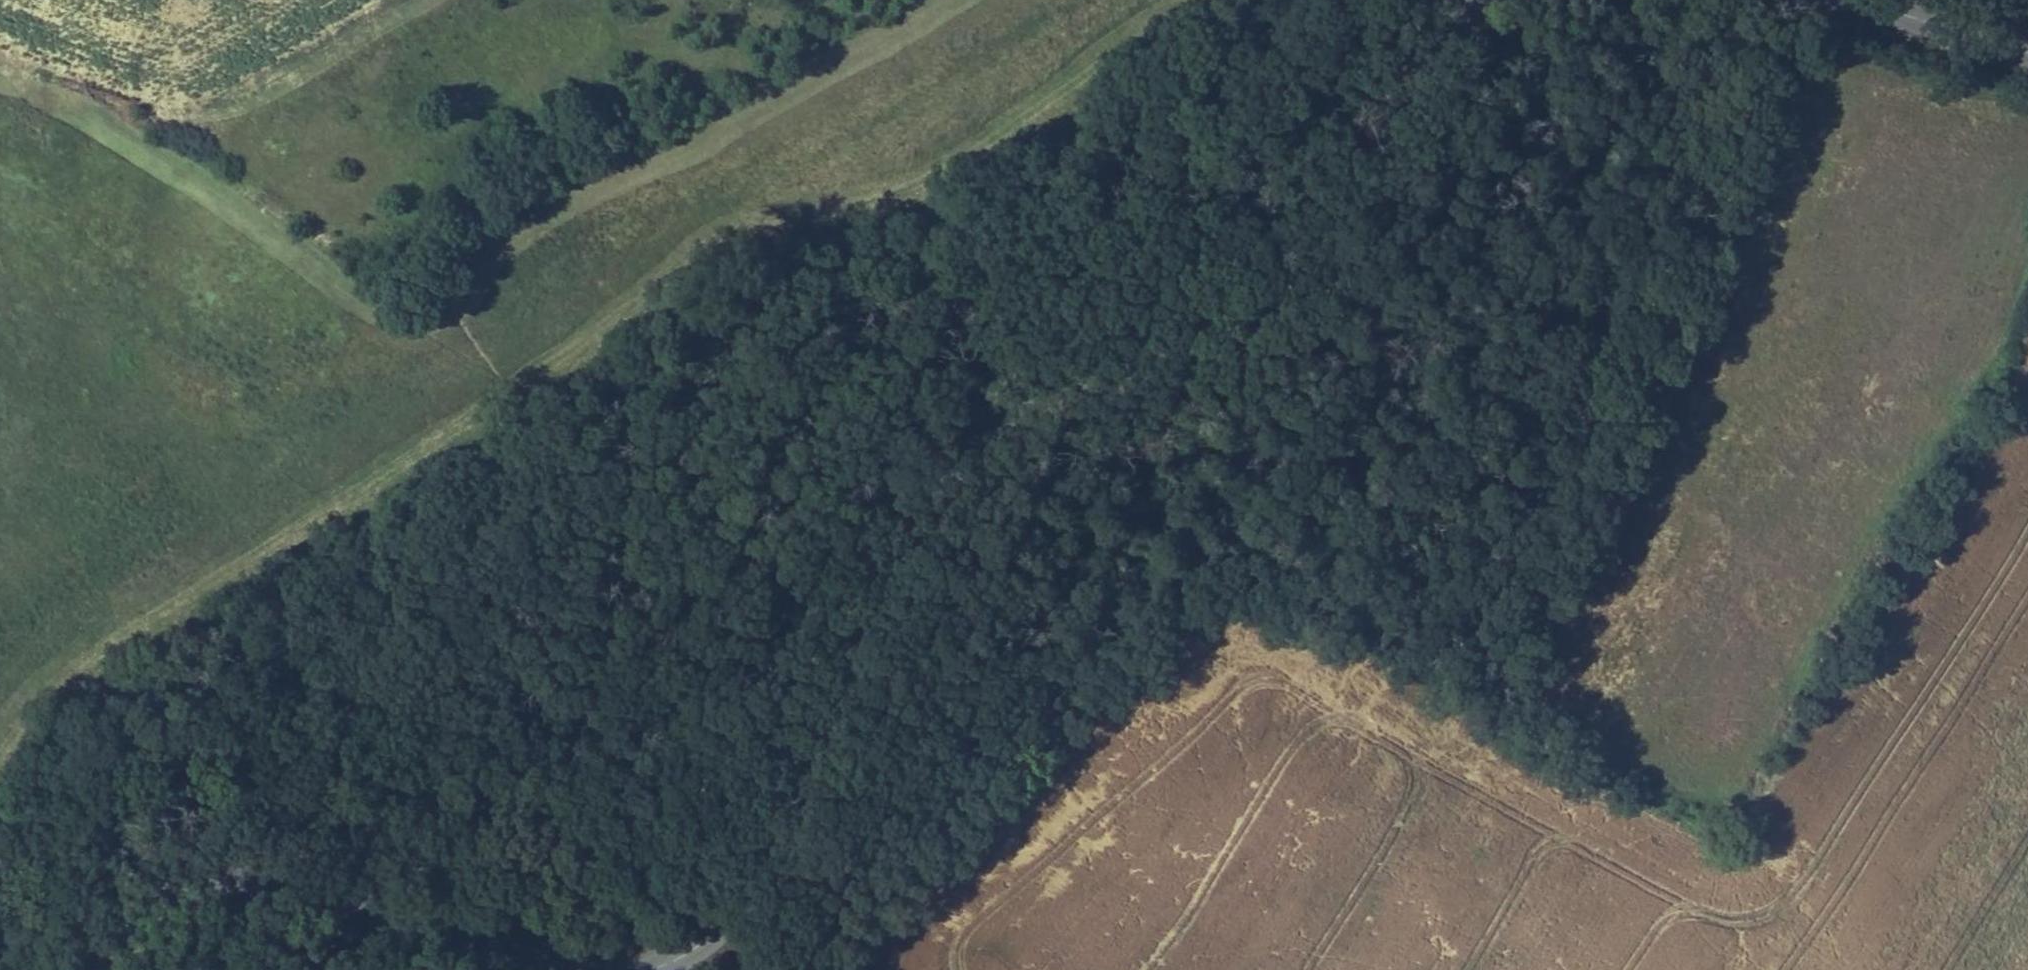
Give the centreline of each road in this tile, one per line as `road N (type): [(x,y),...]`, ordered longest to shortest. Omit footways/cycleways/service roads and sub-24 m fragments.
road 1 (tertiary): [(647,969),(708,939),(767,862),(884,592),(926,508),(959,467),(1033,406),(1193,347),(1279,299),(1348,212),(1439,43),(1472,0)]
road 2 (tertiary): [(77,969),(169,897),(252,878),(326,888),(551,969)]
road 3 (tertiary): [(1858,0),(2027,52)]

